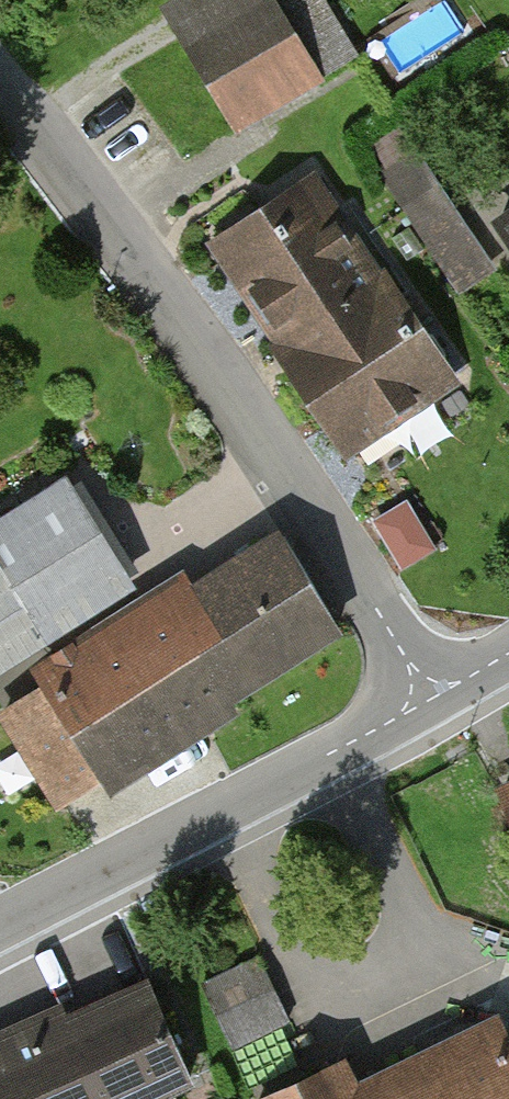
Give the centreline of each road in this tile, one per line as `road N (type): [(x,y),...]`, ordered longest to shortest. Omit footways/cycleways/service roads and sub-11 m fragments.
road 1 (unclassified): [(0,94),(281,469),(420,687)]
road 2 (unclassified): [(420,687),(367,735),(0,925)]

